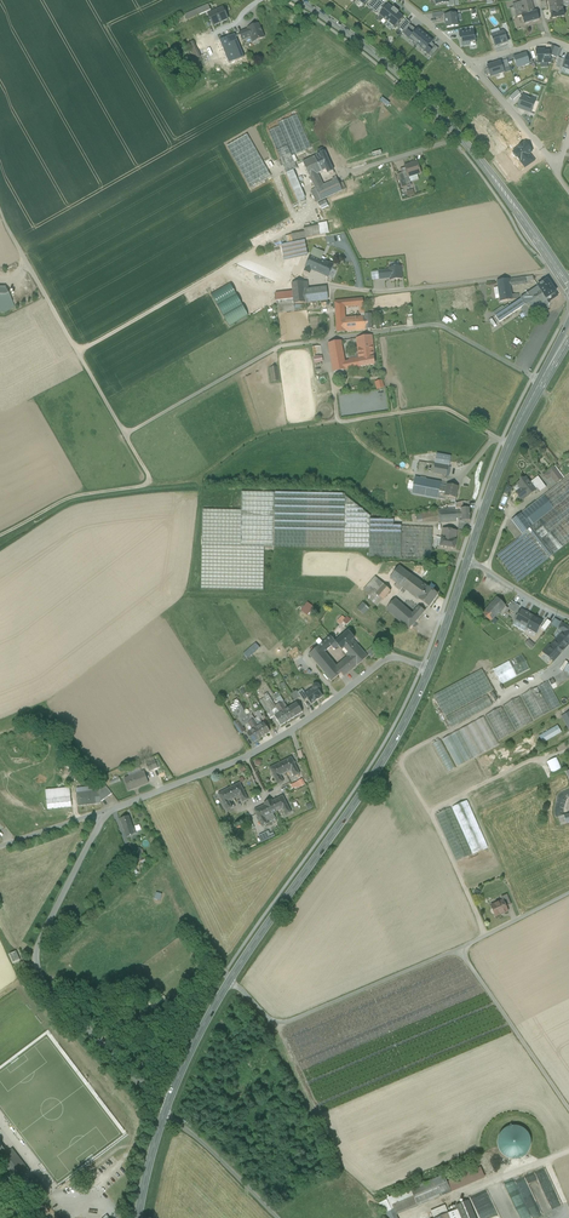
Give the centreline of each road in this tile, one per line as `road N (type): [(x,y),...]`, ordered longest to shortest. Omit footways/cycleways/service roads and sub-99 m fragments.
road 1 (secondary): [(138,1217),(153,1150),(193,1047),(230,979),(357,803),(429,669)]
road 2 (track): [(0,218),(125,436),(278,346)]
road 3 (secondary): [(298,0),(373,52),(445,120),(568,286)]
road 4 (track): [(568,893),(287,1023),(273,1022),(230,979)]
road 5 (residential): [(429,669),(385,656),(315,713),(245,755),(107,811)]
road 6 (track): [(107,811),(38,949),(36,969),(161,1101)]
road 7 (residential): [(278,346),(440,324),(532,378)]
road 8 (secondary): [(467,559),(509,443),(568,334)]
road 9 (track): [(153,485),(193,478),(262,435),(338,422)]
road 10 (track): [(568,1111),(458,948)]
road 11 (track): [(161,1101),(277,1217)]
road 12 (track): [(0,534),(66,497),(153,485)]
road 13 (residential): [(470,66),(548,157),(559,158),(568,137)]

